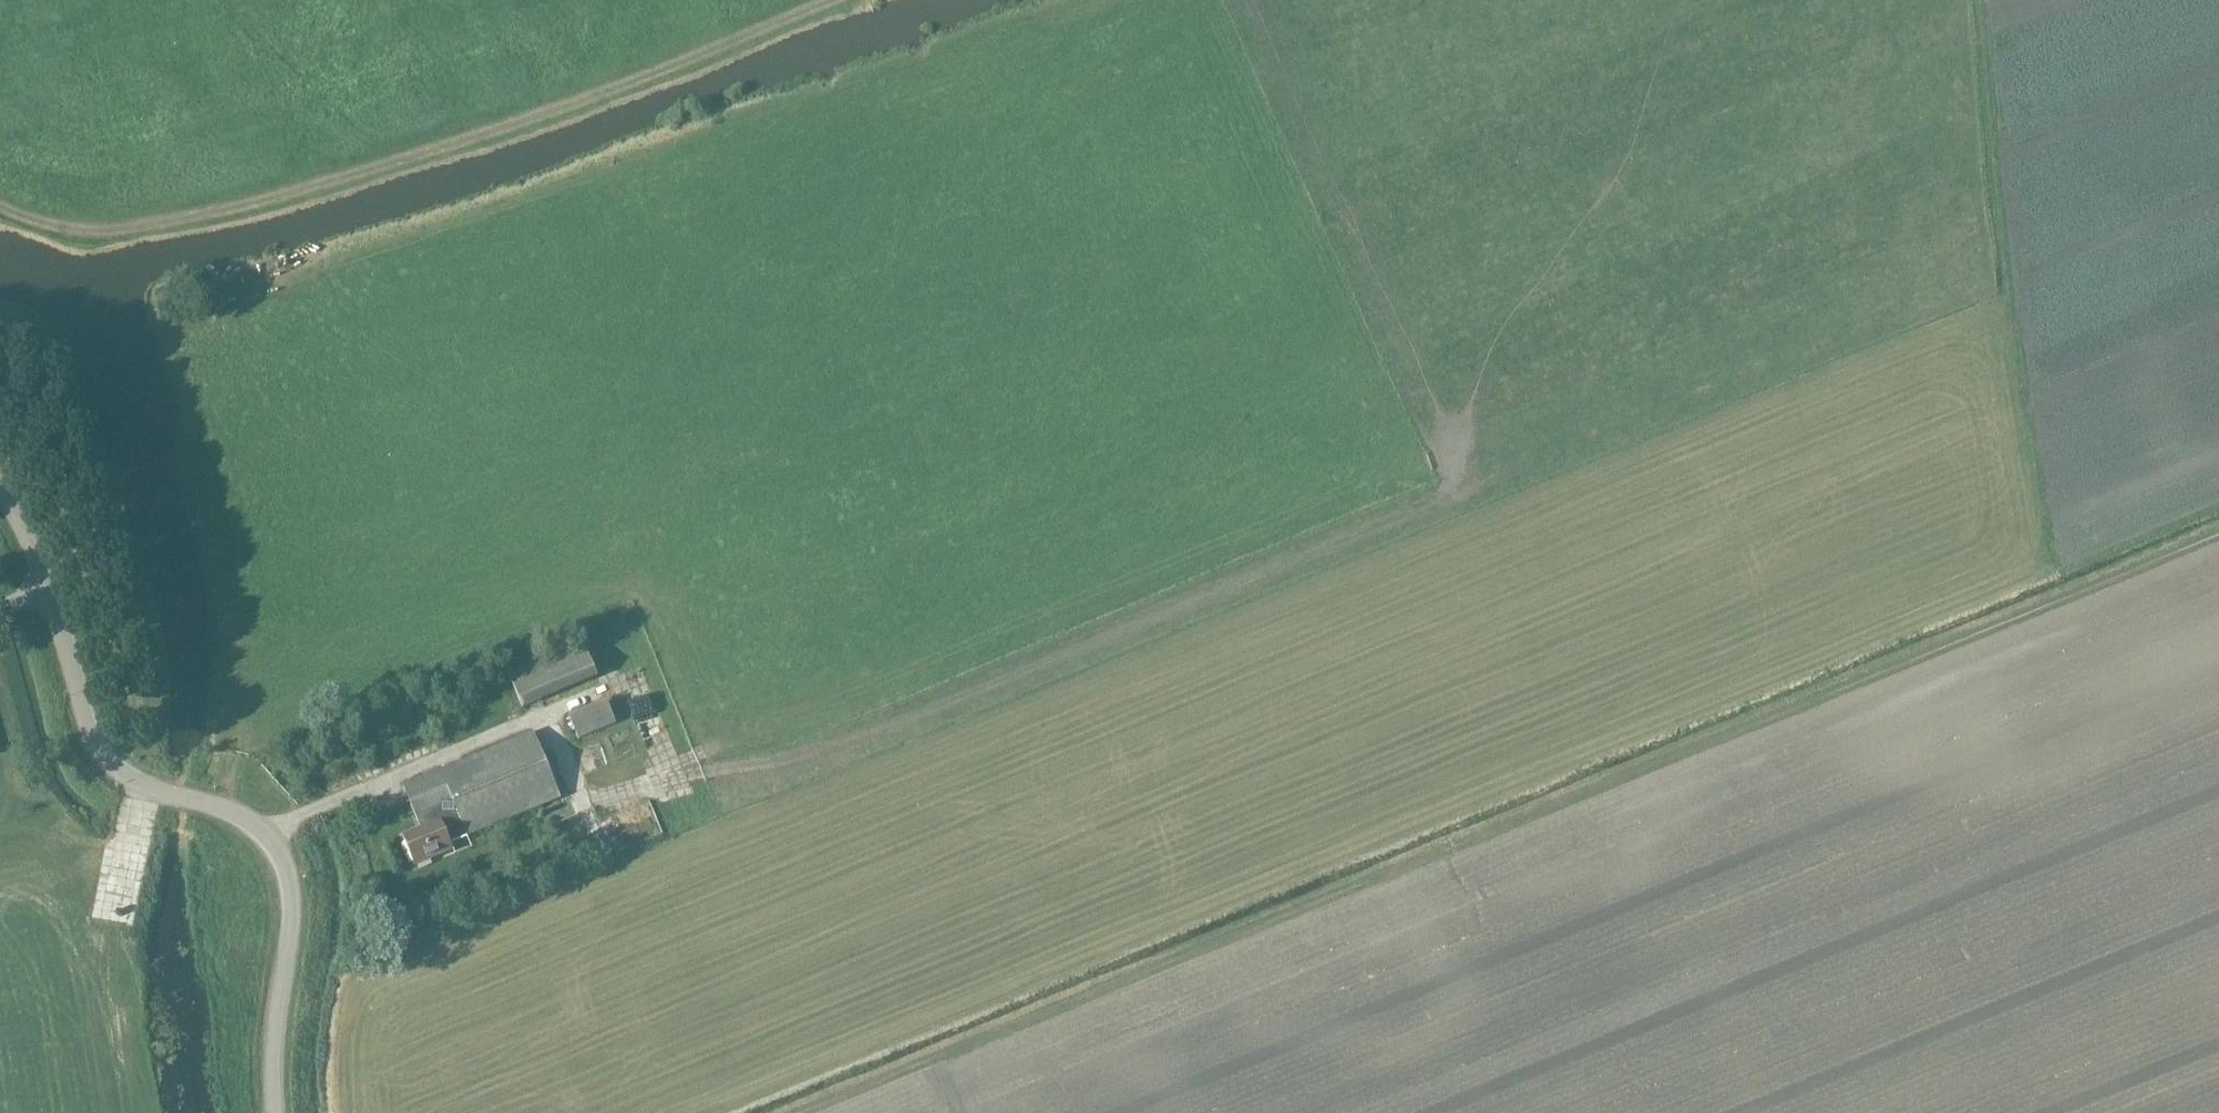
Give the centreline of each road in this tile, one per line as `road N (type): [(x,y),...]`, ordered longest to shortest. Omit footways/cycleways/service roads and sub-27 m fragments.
road 1 (unclassified): [(276,1112),(282,1005),(300,925),(287,852),(254,822),(154,791),(105,762),(57,604),(0,489)]

